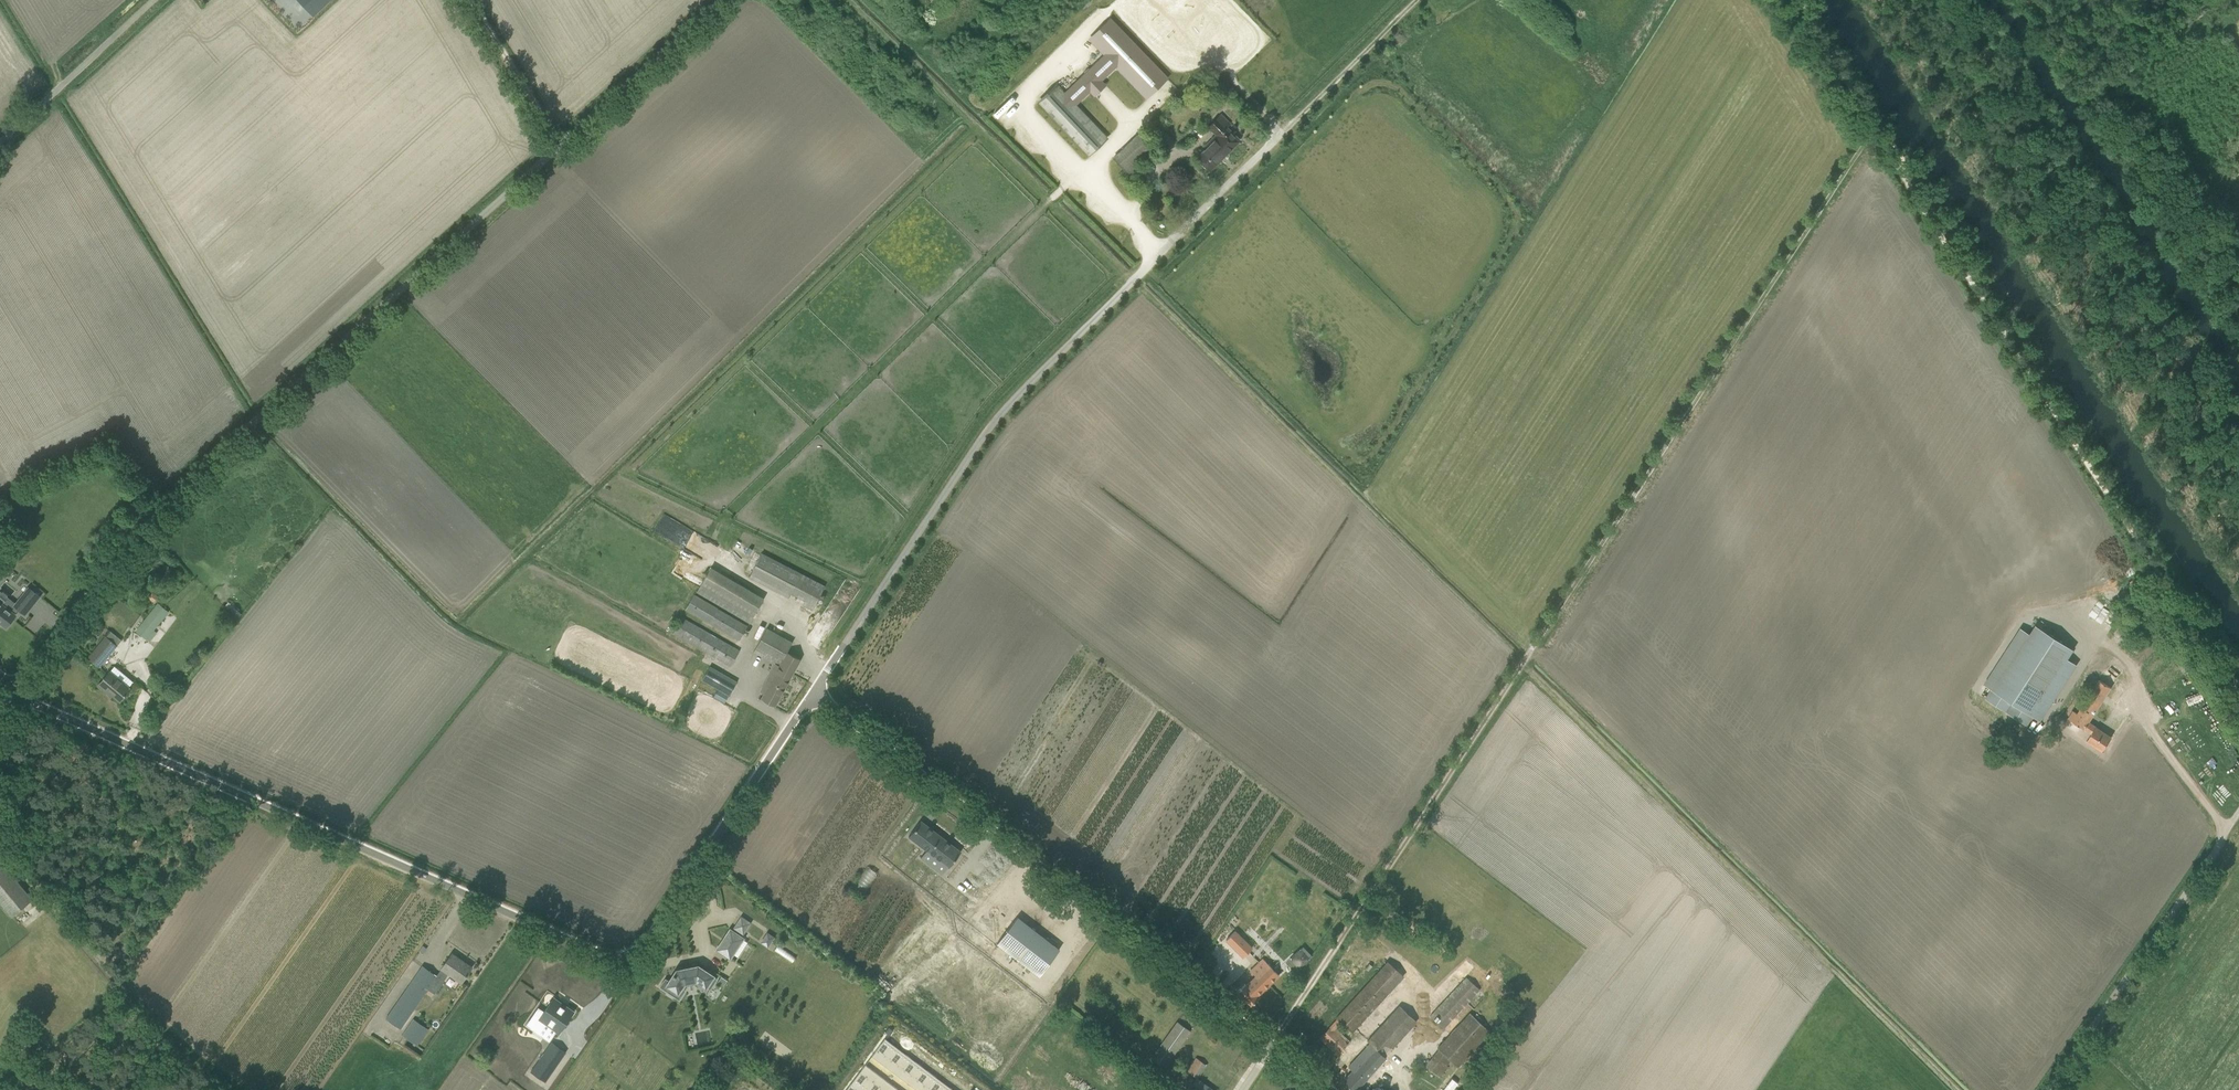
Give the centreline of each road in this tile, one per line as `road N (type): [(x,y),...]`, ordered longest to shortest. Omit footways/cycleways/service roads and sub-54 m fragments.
road 1 (unclassified): [(1271,1045),(812,695),(646,955),(632,965),(608,965),(15,691)]
road 2 (track): [(1873,130),(1271,1045)]
road 3 (unclassified): [(15,691),(201,466),(719,0)]
road 4 (track): [(1416,0),(1000,414),(812,695)]
road 5 (track): [(2238,710),(1873,130)]
road 6 (unclassified): [(2227,832),(2048,1089)]
road 7 (track): [(0,817),(23,845),(44,891),(190,1048)]
road 8 (track): [(563,144),(472,0)]
road 9 (track): [(1873,130),(1799,0)]

